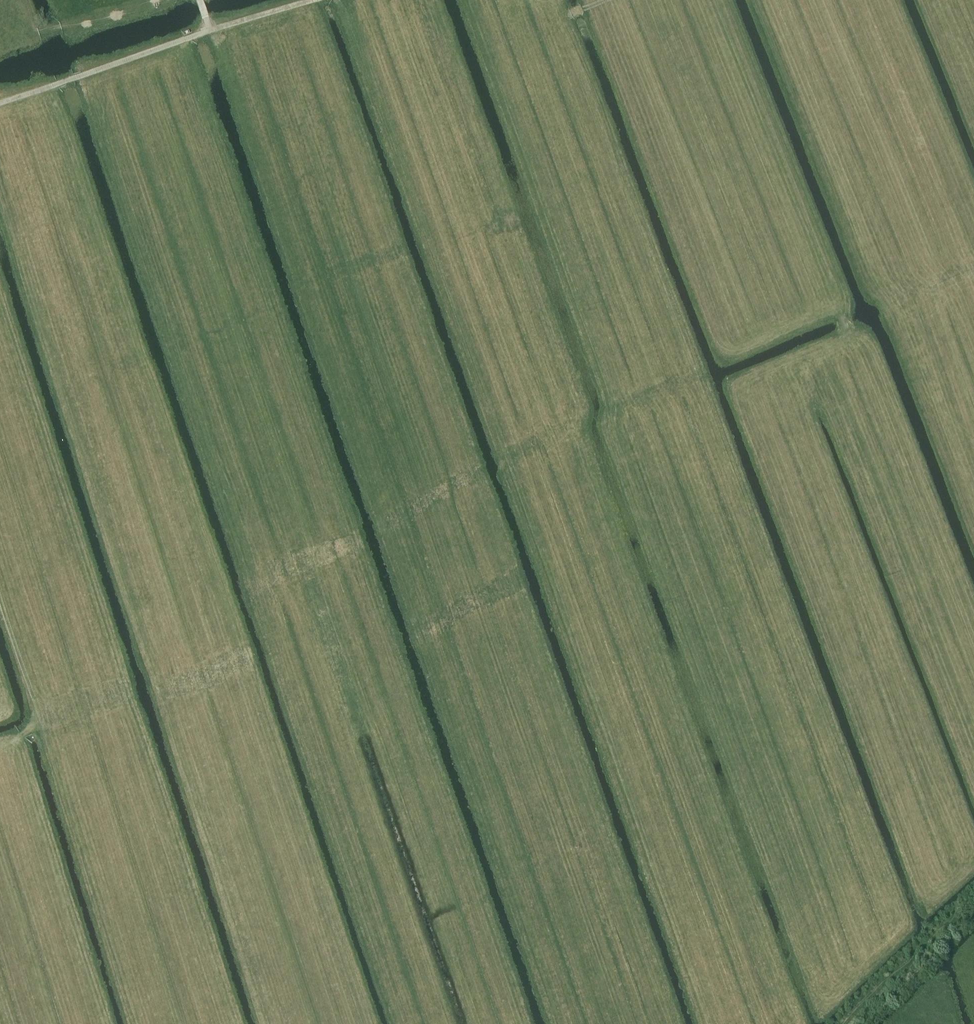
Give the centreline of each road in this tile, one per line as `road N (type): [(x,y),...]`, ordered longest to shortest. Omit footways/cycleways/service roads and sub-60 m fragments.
road 1 (track): [(0,103),(311,0)]

